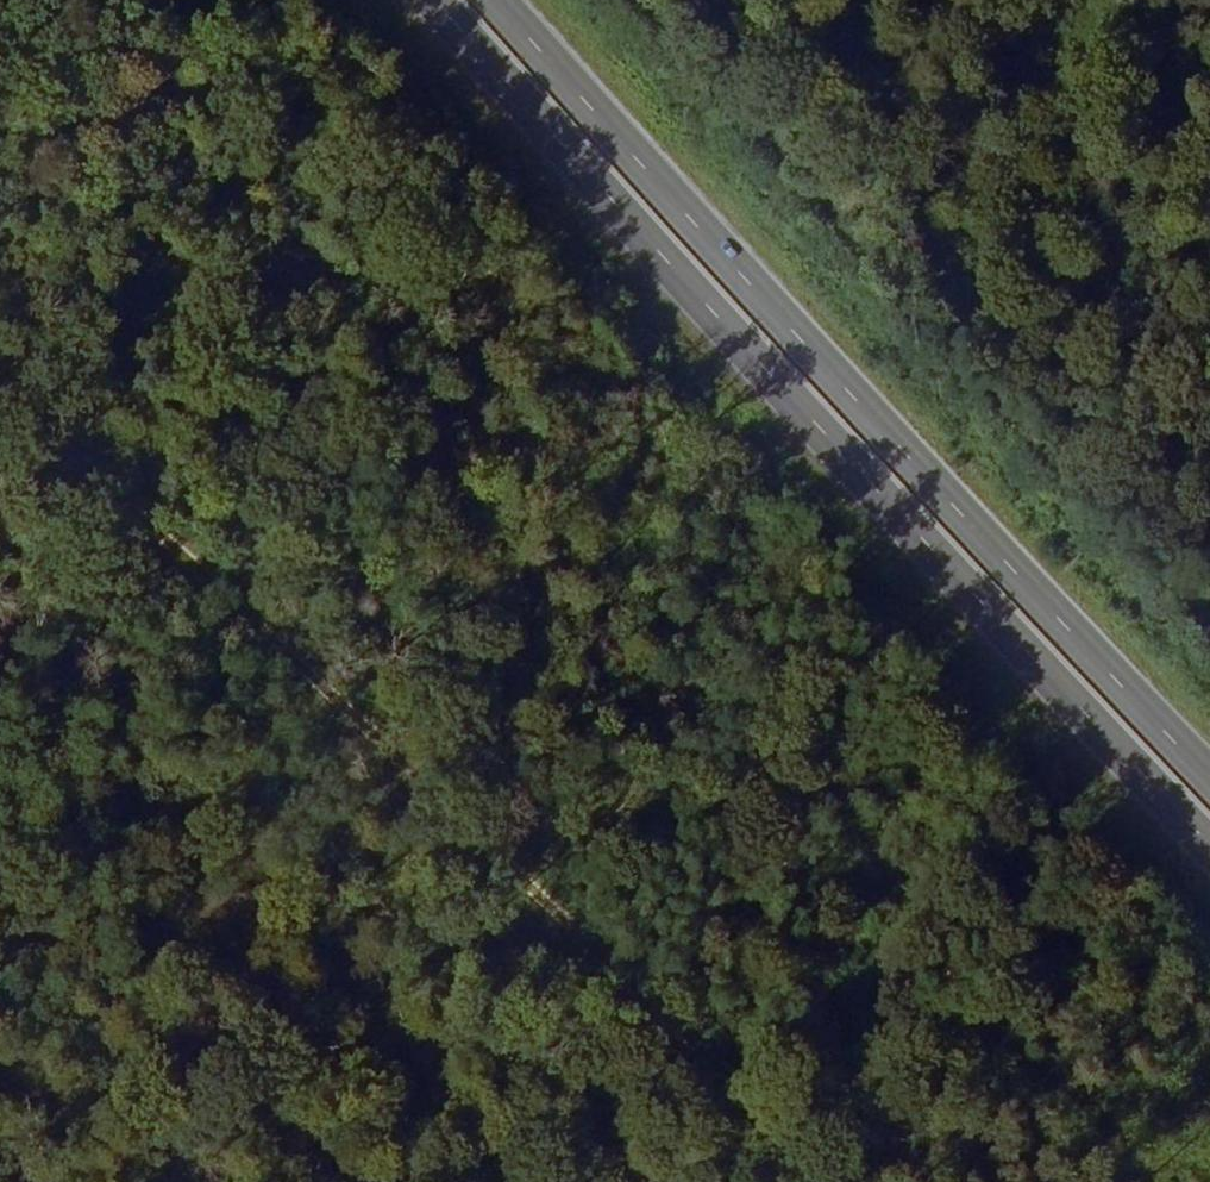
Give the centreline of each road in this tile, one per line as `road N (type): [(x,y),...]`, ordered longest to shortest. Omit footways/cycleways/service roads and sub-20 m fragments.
road 1 (track): [(0,318),(908,1181)]
road 2 (trunk): [(426,0),(809,432),(1209,856)]
road 3 (track): [(1089,729),(509,800),(0,897)]
road 4 (trunk): [(1209,790),(842,399),(489,0)]

